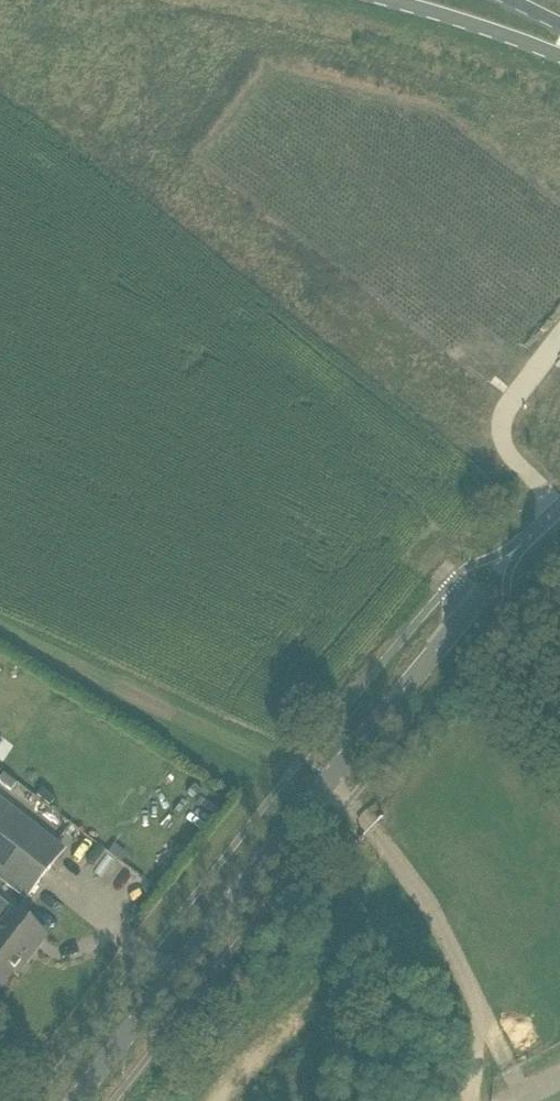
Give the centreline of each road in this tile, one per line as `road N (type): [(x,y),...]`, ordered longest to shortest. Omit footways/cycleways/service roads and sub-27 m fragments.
road 1 (unclassified): [(71,1100),(472,607)]
road 2 (primary): [(391,0),(559,49)]

